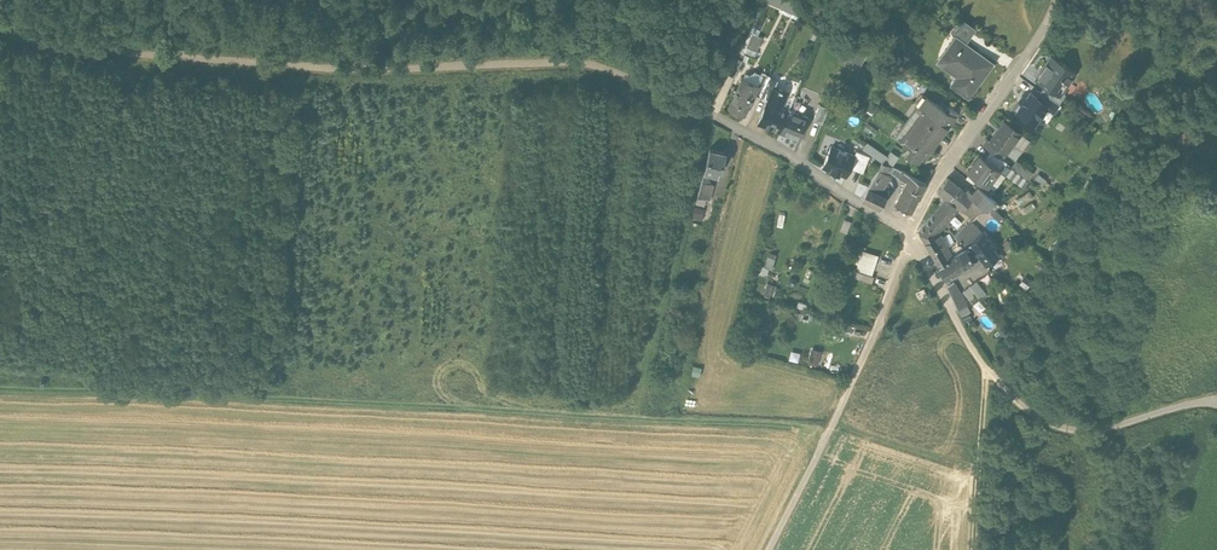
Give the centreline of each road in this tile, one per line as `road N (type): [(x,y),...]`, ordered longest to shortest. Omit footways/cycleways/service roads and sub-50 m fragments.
road 1 (track): [(0,36),(118,53),(377,69),(574,62),(713,117)]
road 2 (unclassified): [(912,233),(869,348),(768,549)]
road 3 (unclassified): [(912,233),(936,183),(1026,59),(1057,0)]
road 4 (track): [(987,372),(1035,417),(1084,432),(1216,405)]
road 5 (unclassified): [(713,117),(912,233)]
road 6 (track): [(912,233),(987,372)]

